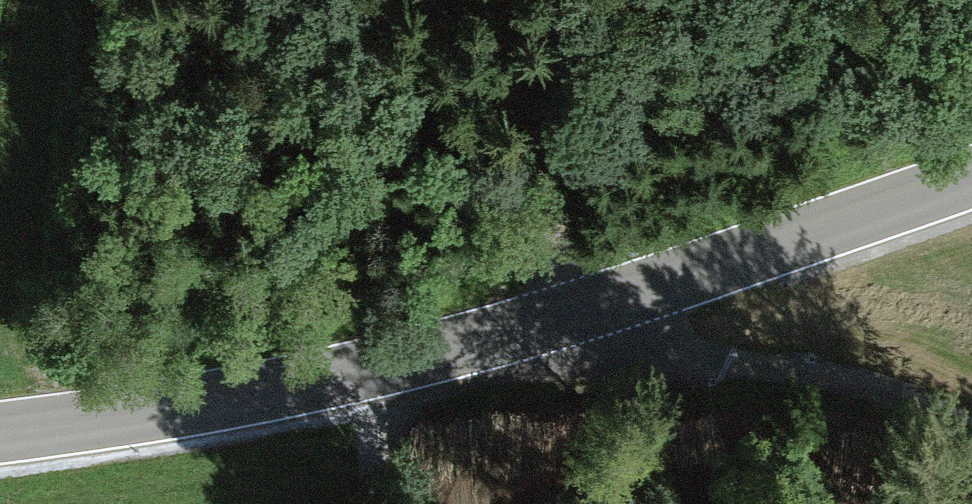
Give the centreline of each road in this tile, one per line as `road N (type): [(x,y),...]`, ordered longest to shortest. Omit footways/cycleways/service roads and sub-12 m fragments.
road 1 (tertiary): [(971,176),(595,316),(356,379),(0,432)]
road 2 (track): [(595,316),(759,363),(890,387),(971,419)]
road 3 (track): [(553,326),(544,155),(562,0)]
road 4 (track): [(356,379),(346,503)]

